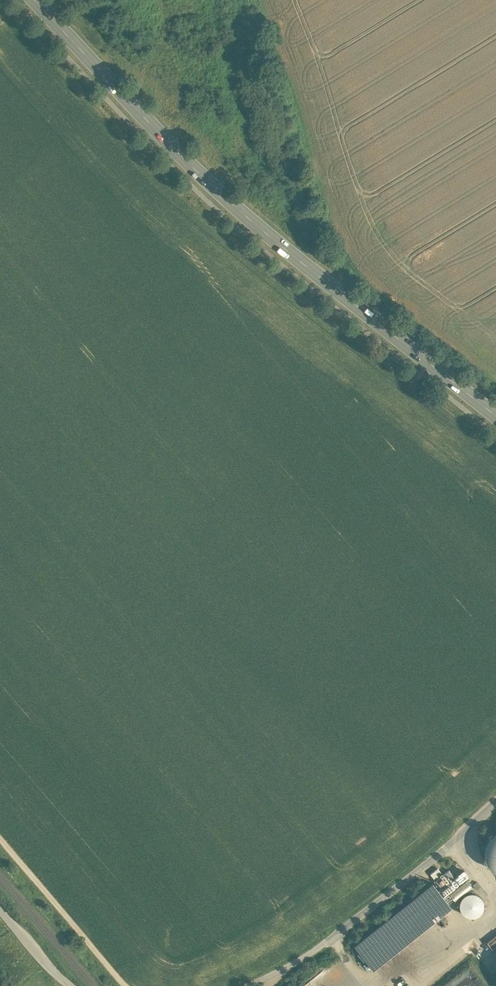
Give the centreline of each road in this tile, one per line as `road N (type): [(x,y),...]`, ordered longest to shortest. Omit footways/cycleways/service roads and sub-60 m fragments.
road 1 (primary): [(30,0),(224,201),(495,417)]
road 2 (unclassified): [(495,807),(336,937),(282,970)]
road 3 (track): [(126,985),(0,839)]

